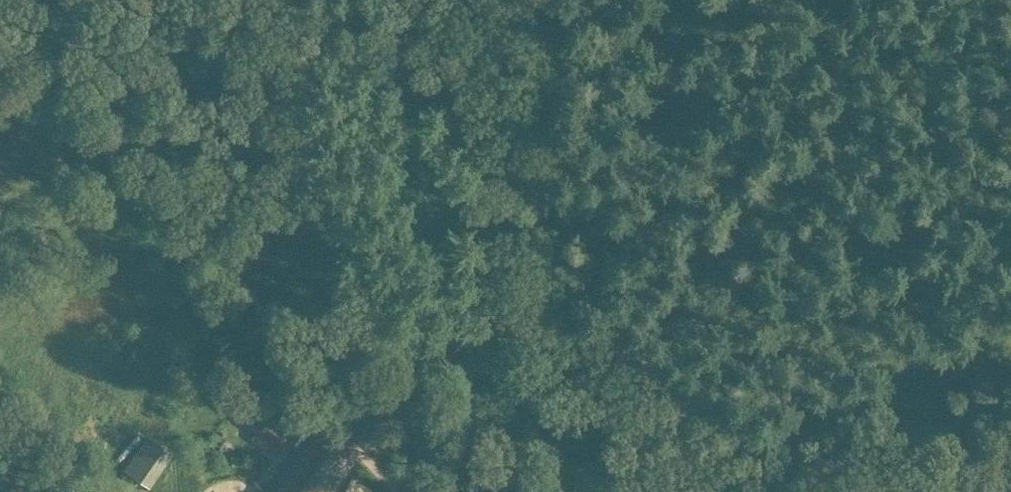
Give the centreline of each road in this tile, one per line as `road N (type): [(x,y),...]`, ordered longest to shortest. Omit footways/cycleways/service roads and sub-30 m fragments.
road 1 (track): [(748,449),(812,410),(1010,329)]

